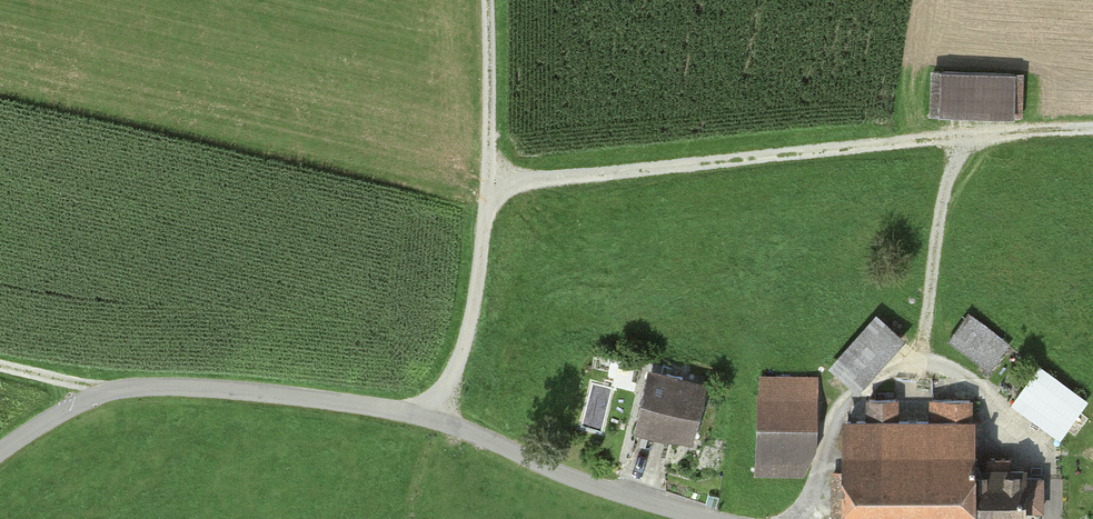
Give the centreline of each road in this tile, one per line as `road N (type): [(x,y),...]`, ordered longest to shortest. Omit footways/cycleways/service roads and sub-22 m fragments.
road 1 (unclassified): [(0,452),(42,423),(123,390),(251,391),(427,417),(556,473),(705,518)]
road 2 (track): [(489,212),(506,193),(543,181),(1092,132)]
road 3 (track): [(805,518),(834,426),(850,402),(925,356),(948,187),(959,164),(995,138)]
road 4 (track): [(486,0),(489,212),(476,302),(463,358),(427,417)]

